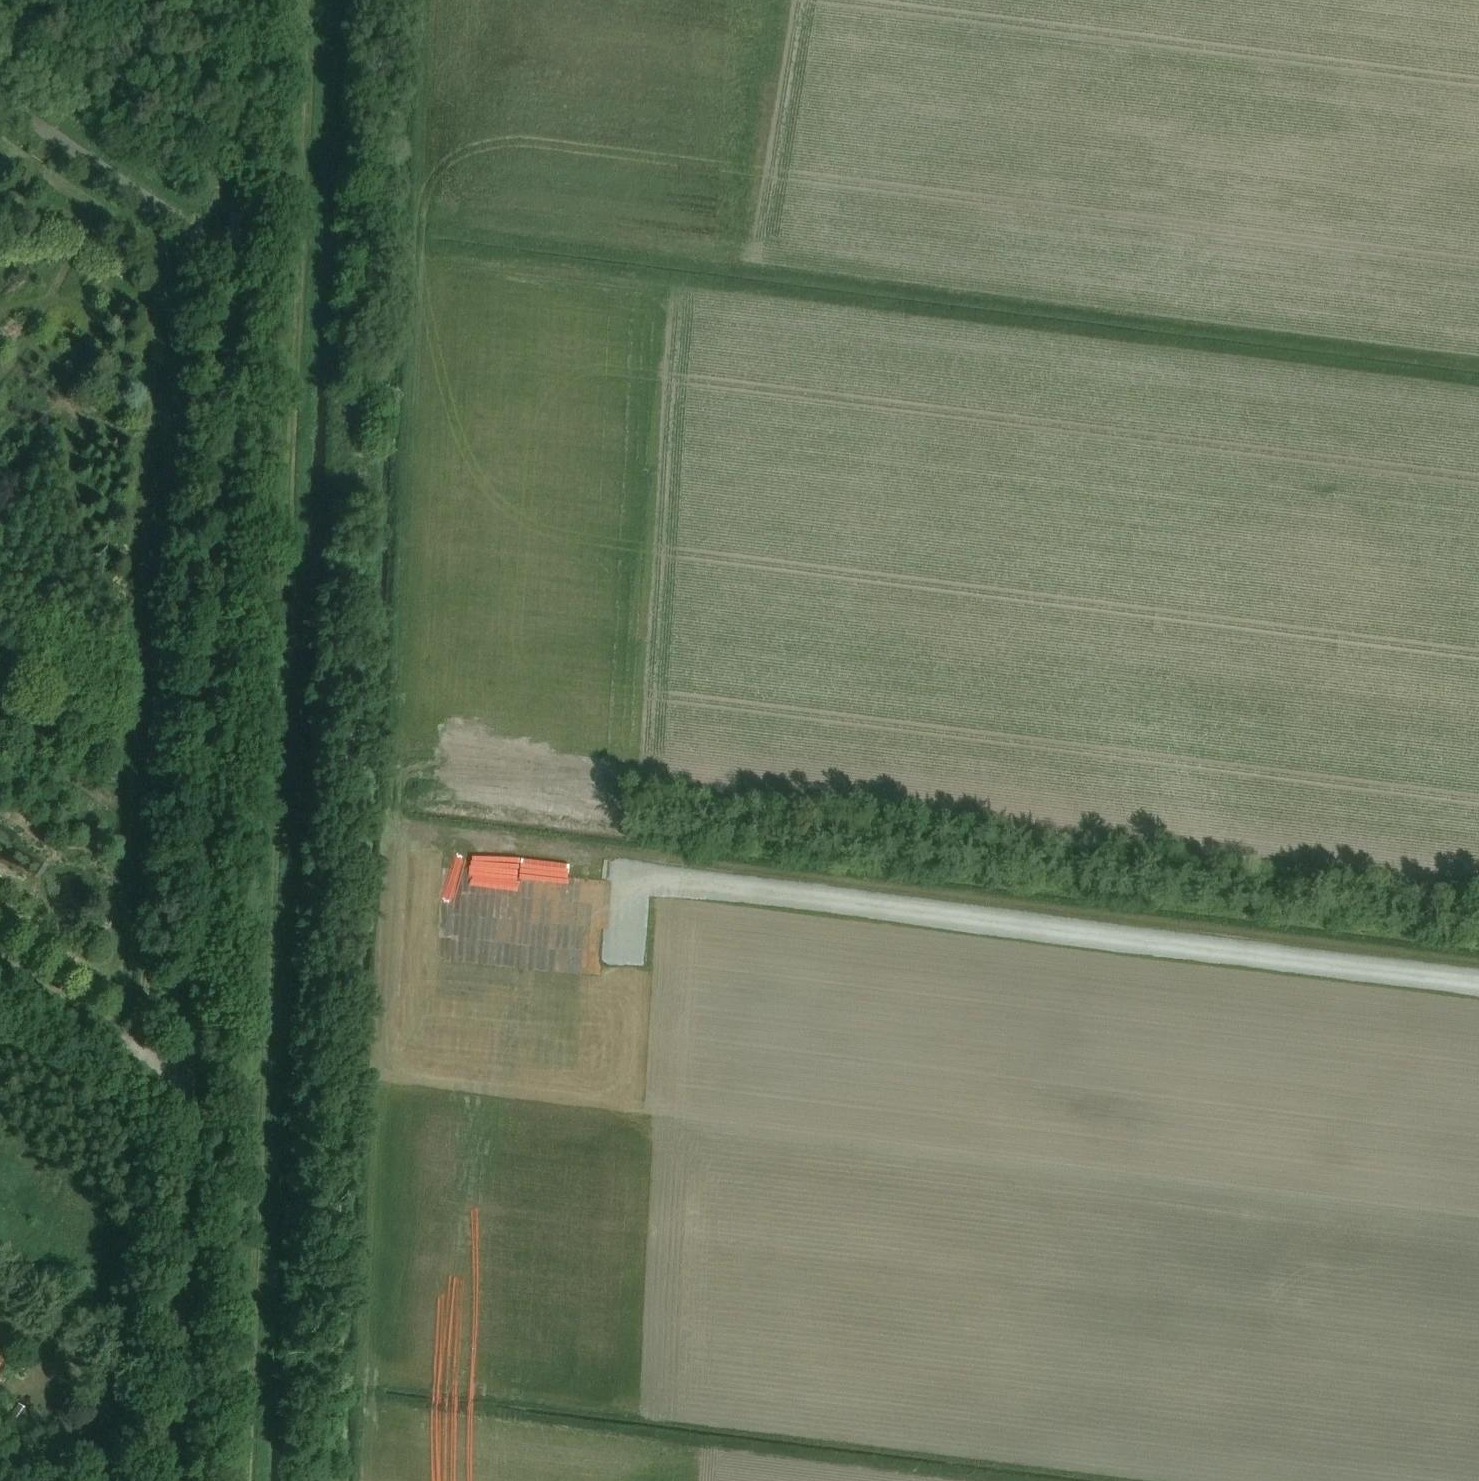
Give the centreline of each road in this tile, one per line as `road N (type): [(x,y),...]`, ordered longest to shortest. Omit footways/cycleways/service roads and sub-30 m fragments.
road 1 (unclassified): [(230,251),(164,1480)]
road 2 (unclassified): [(230,251),(0,96)]
road 3 (unclassified): [(242,0),(230,251)]
road 4 (track): [(0,960),(185,1081)]

